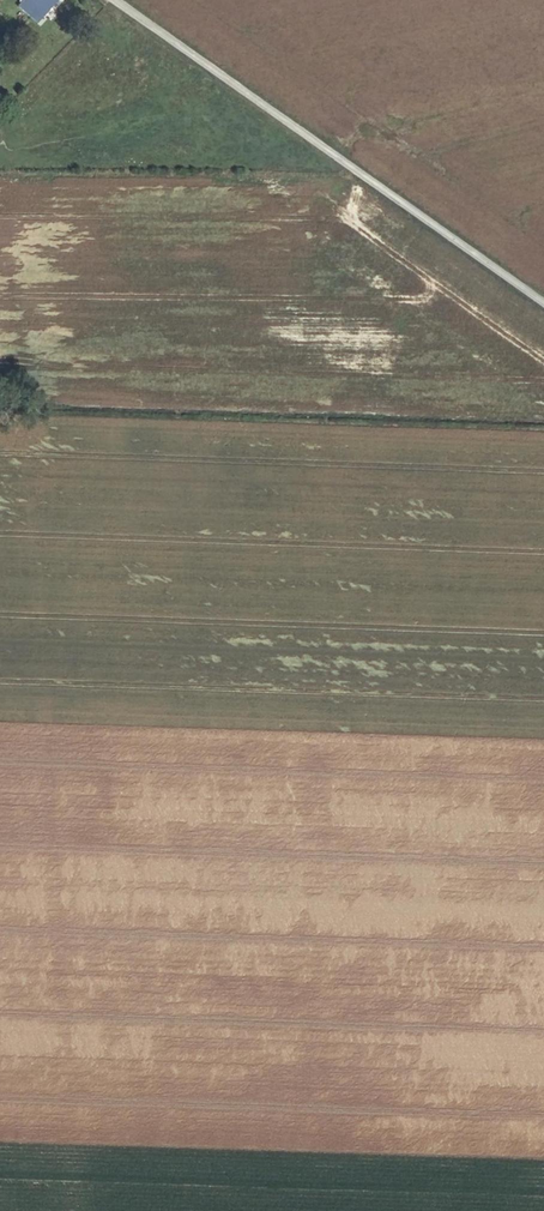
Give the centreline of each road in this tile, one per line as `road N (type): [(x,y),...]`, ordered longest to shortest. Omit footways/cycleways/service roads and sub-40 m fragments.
road 1 (unclassified): [(543,302),(115,0)]

